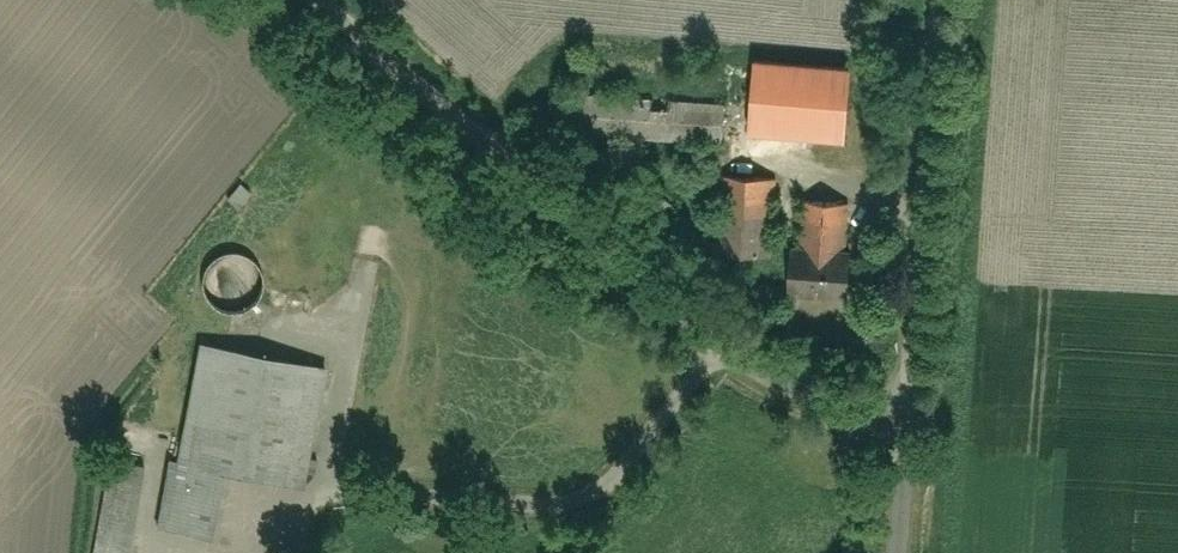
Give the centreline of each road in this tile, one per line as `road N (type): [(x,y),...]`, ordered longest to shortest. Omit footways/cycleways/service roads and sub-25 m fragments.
road 1 (unclassified): [(904,421),(801,399),(733,361),(311,0)]
road 2 (unclassified): [(936,0),(904,421)]
road 3 (residential): [(894,552),(904,421)]

